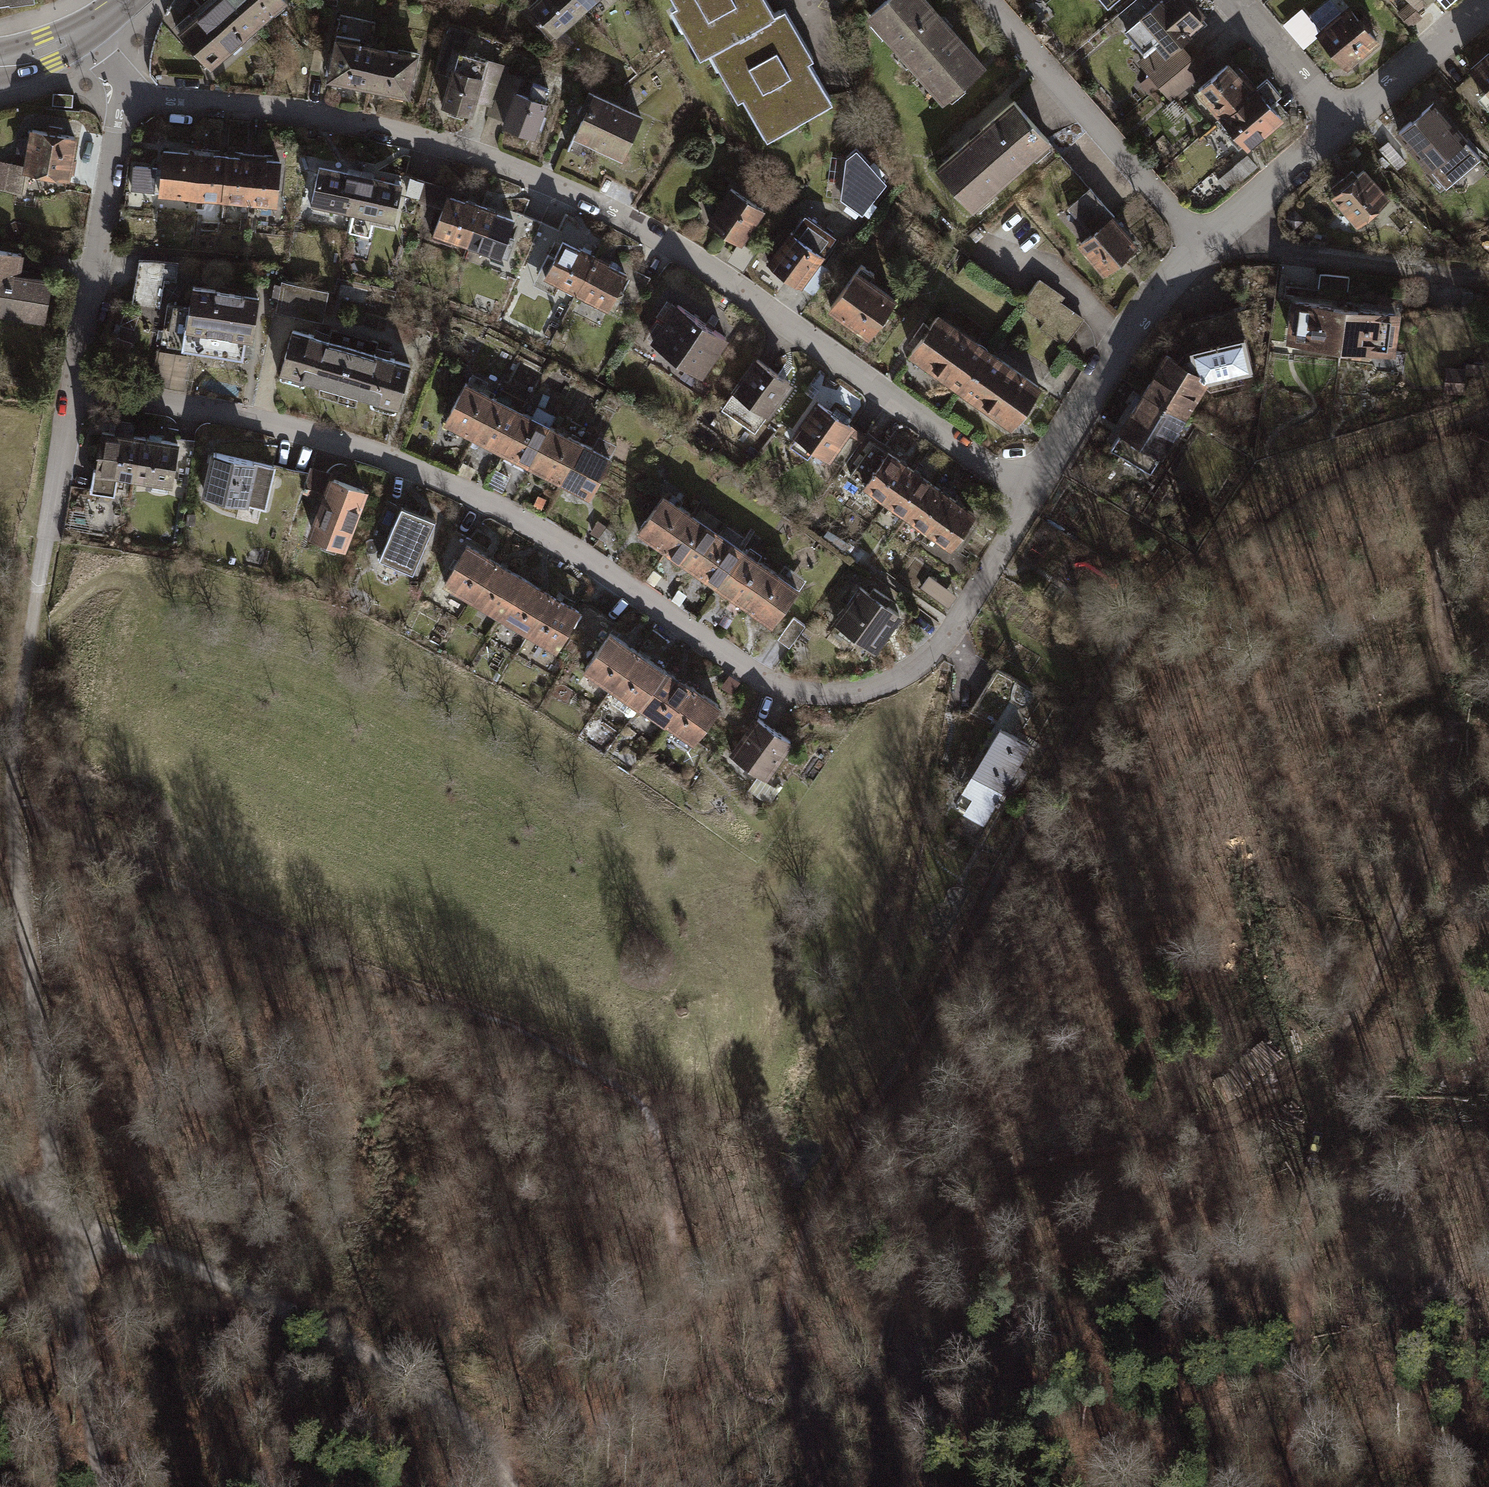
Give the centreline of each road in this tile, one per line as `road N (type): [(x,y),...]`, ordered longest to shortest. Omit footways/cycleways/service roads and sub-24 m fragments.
road 1 (track): [(1488,409),(1280,501),(1181,582),(1135,632),(1067,746),(928,1019),(827,1182),(794,1287),(796,1392)]
road 2 (residential): [(75,390),(304,436),(425,476),(517,521),(758,678),(800,696),(872,694),(938,658),(1019,525),(1028,494)]
road 3 (track): [(1289,1486),(1306,1376),(1321,1109),(1333,1060),(1440,809),(1451,736),(1437,550),(1449,505),(1488,427)]
road 4 (residential): [(125,101),(294,117),(407,138),(538,181),(635,225),(724,279),(1028,494)]
road 5 (track): [(71,1260),(56,1214),(10,801),(12,749),(48,545)]
road 6 (track): [(874,1486),(891,1314),(914,1250),(948,1205),(1017,1164),(1224,1117),(1333,1060)]
road 7 (track): [(0,1175),(56,1214),(376,1354),(471,1435),(506,1486)]
road 8 (residential): [(988,0),(1201,244)]
road 9 (residential): [(1028,494),(1152,299),(1201,244)]
road 10 (residential): [(75,390),(125,101)]
road 11 (track): [(1201,244),(1488,276)]
road 12 (track): [(71,1260),(101,1486)]
road 13 (residential): [(1340,123),(1488,0)]
road 14 (residential): [(1201,244),(1340,123)]
road 15 (residential): [(1235,0),(1340,123)]
road 16 (residential): [(48,545),(75,390)]

